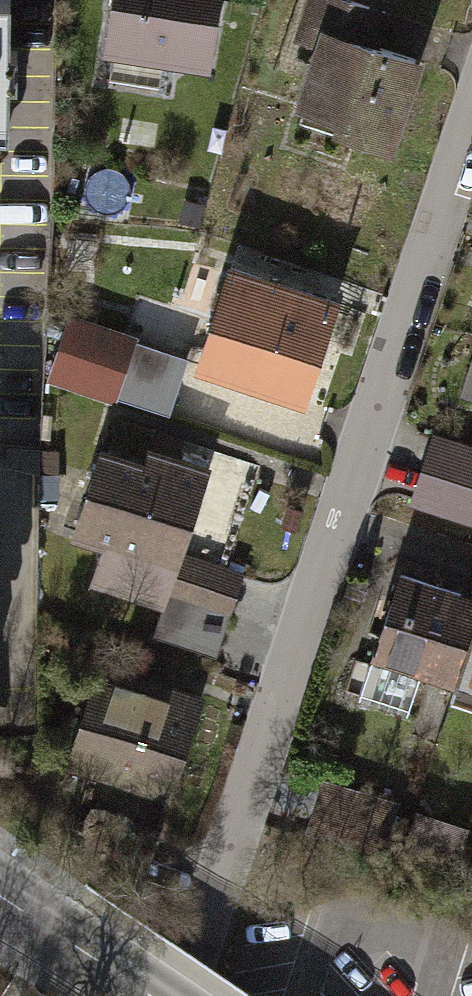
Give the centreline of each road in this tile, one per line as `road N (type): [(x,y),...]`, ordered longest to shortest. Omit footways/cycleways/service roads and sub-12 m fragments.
road 1 (residential): [(471,123),(183,995)]
road 2 (tertiary): [(0,902),(143,995)]

